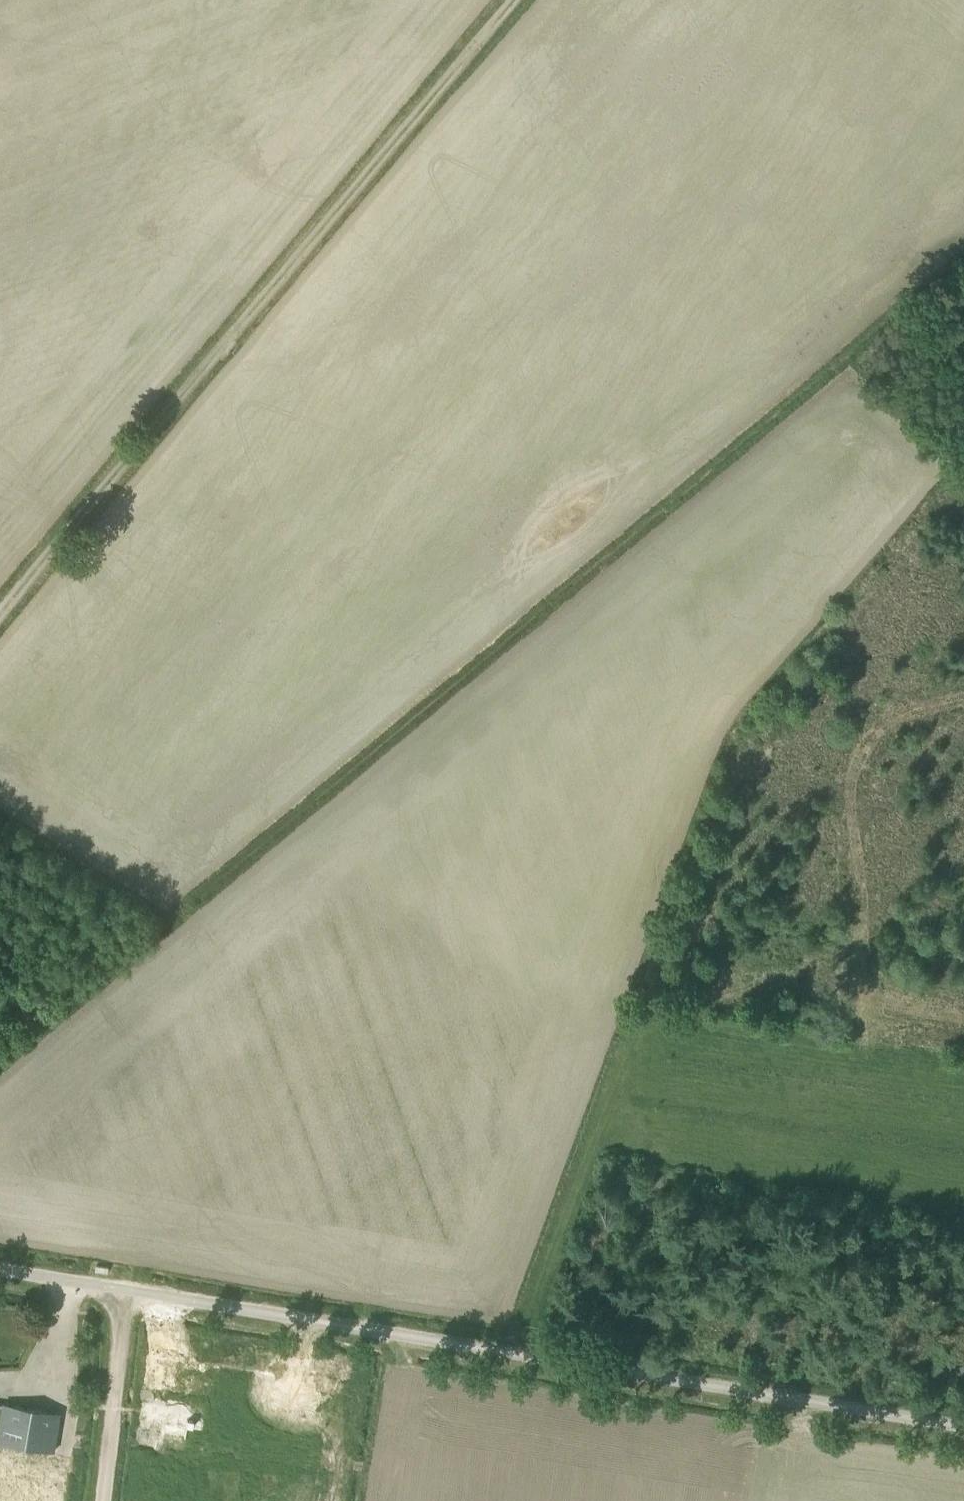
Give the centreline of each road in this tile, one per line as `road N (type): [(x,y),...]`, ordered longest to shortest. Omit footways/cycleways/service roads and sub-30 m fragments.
road 1 (unclassified): [(963,1430),(0,1271)]
road 2 (track): [(119,1290),(98,1500)]

